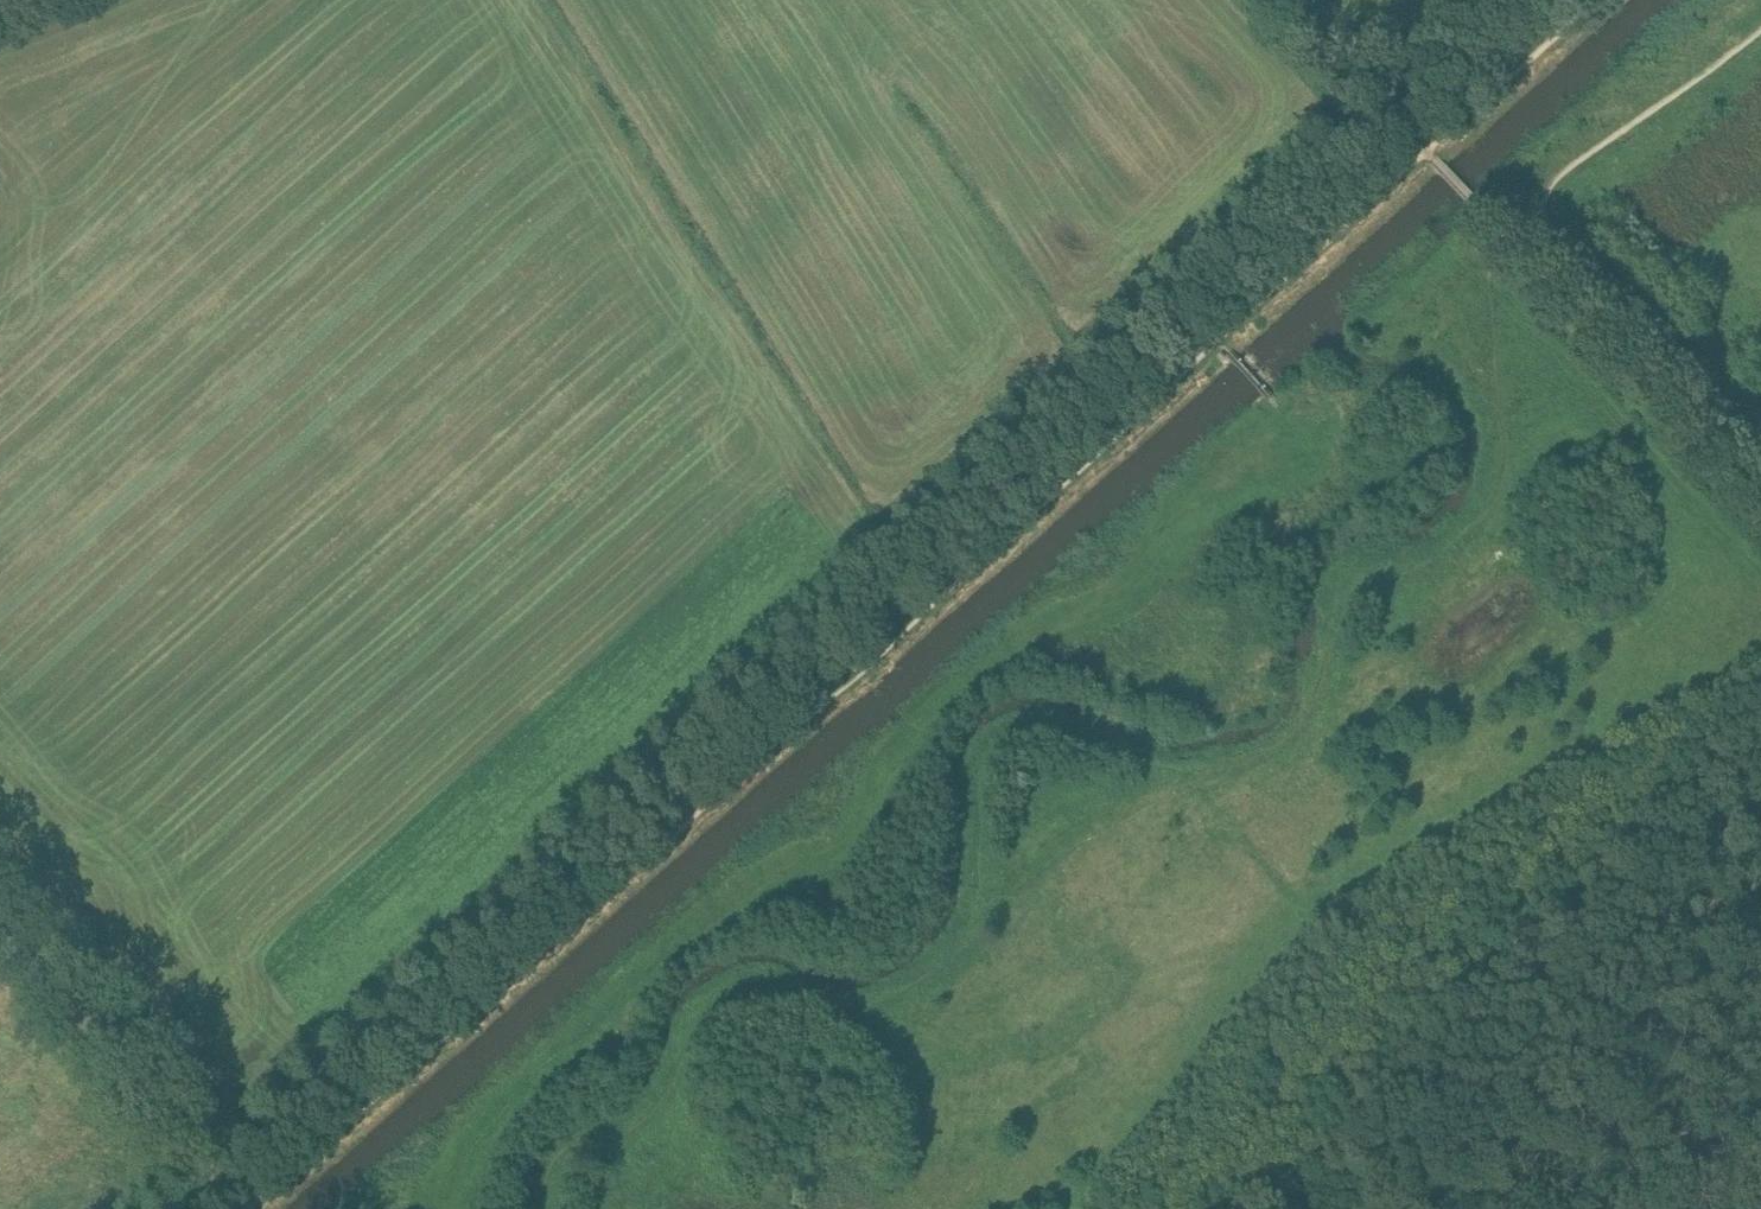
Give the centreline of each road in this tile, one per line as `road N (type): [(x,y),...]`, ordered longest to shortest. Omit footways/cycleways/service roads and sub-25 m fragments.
road 1 (track): [(1760,478),(1428,151)]
road 2 (unclassified): [(242,1208),(0,919)]

